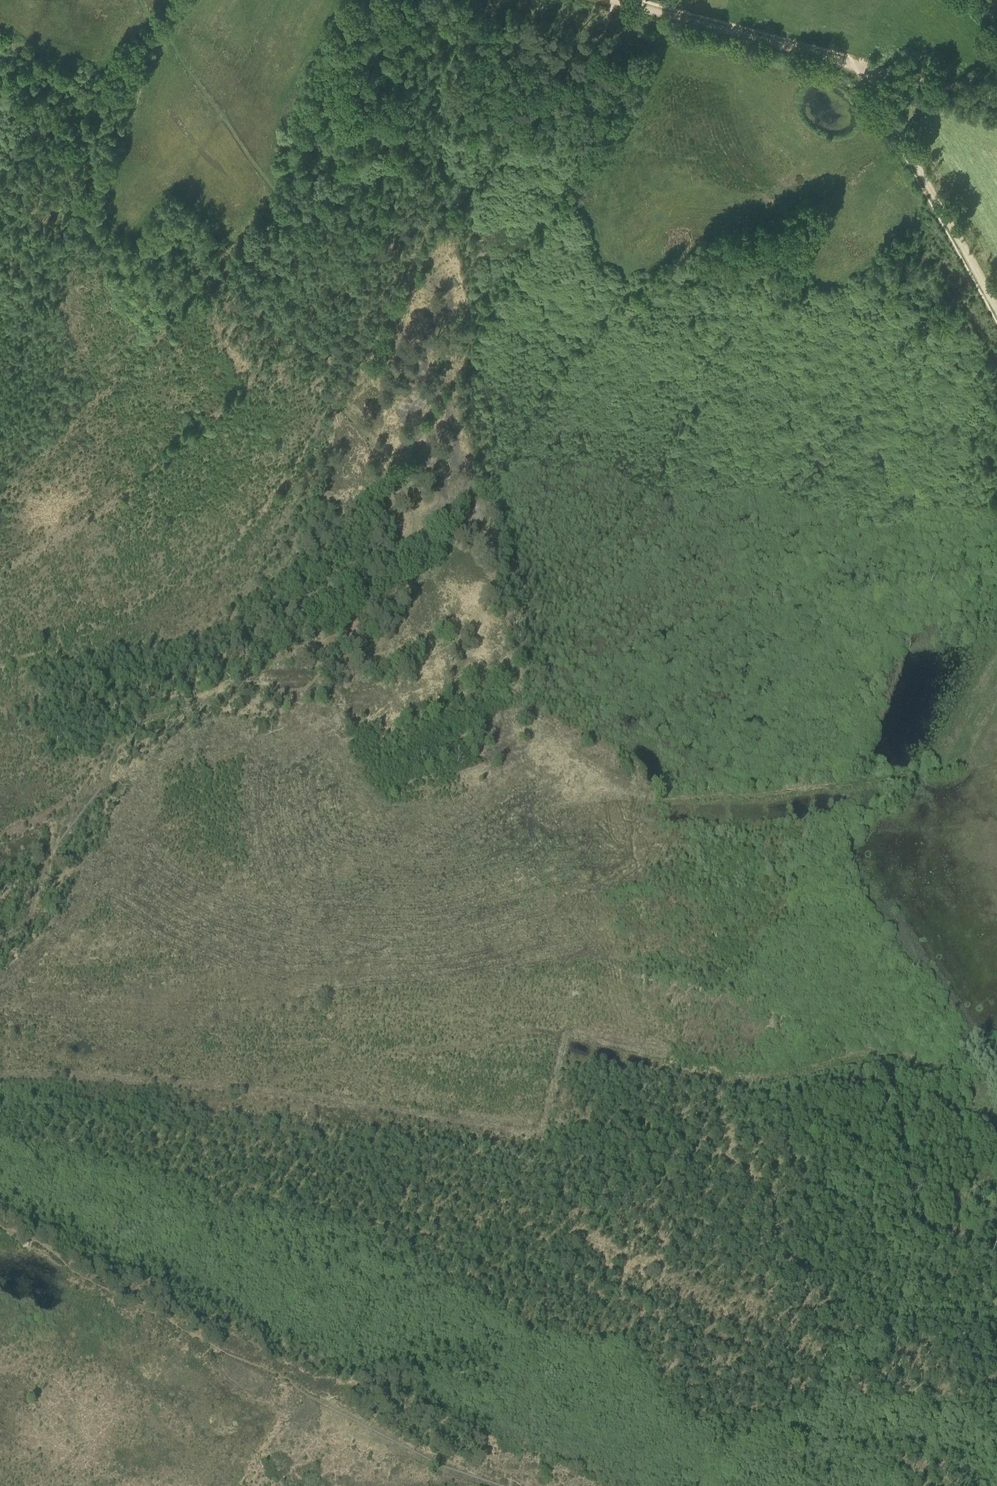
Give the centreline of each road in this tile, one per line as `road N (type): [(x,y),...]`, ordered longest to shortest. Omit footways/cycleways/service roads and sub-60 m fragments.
road 1 (track): [(996,305),(864,68)]
road 2 (track): [(864,68),(619,0)]
road 3 (track): [(996,96),(864,68)]

